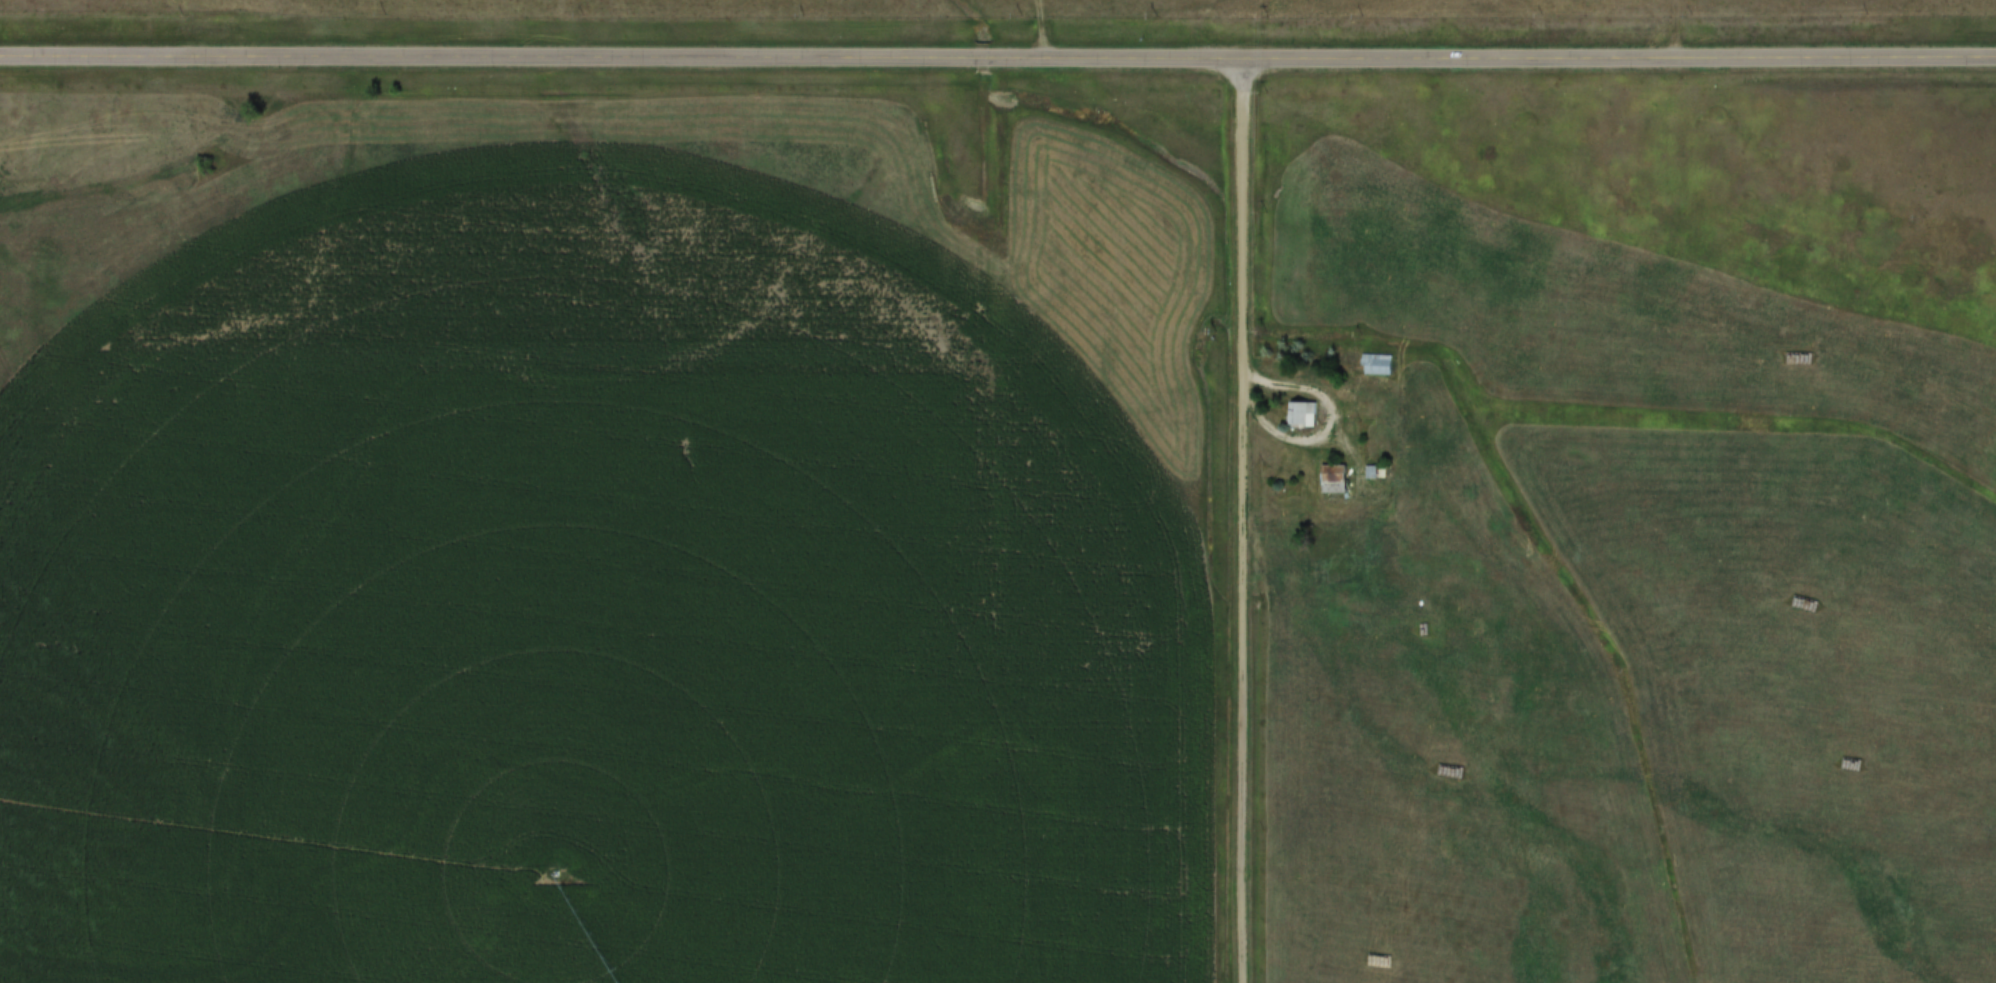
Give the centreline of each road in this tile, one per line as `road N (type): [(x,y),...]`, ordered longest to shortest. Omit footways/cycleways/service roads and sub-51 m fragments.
road 1 (secondary): [(1995,52),(0,54)]
road 2 (residential): [(1233,52),(1233,982)]

